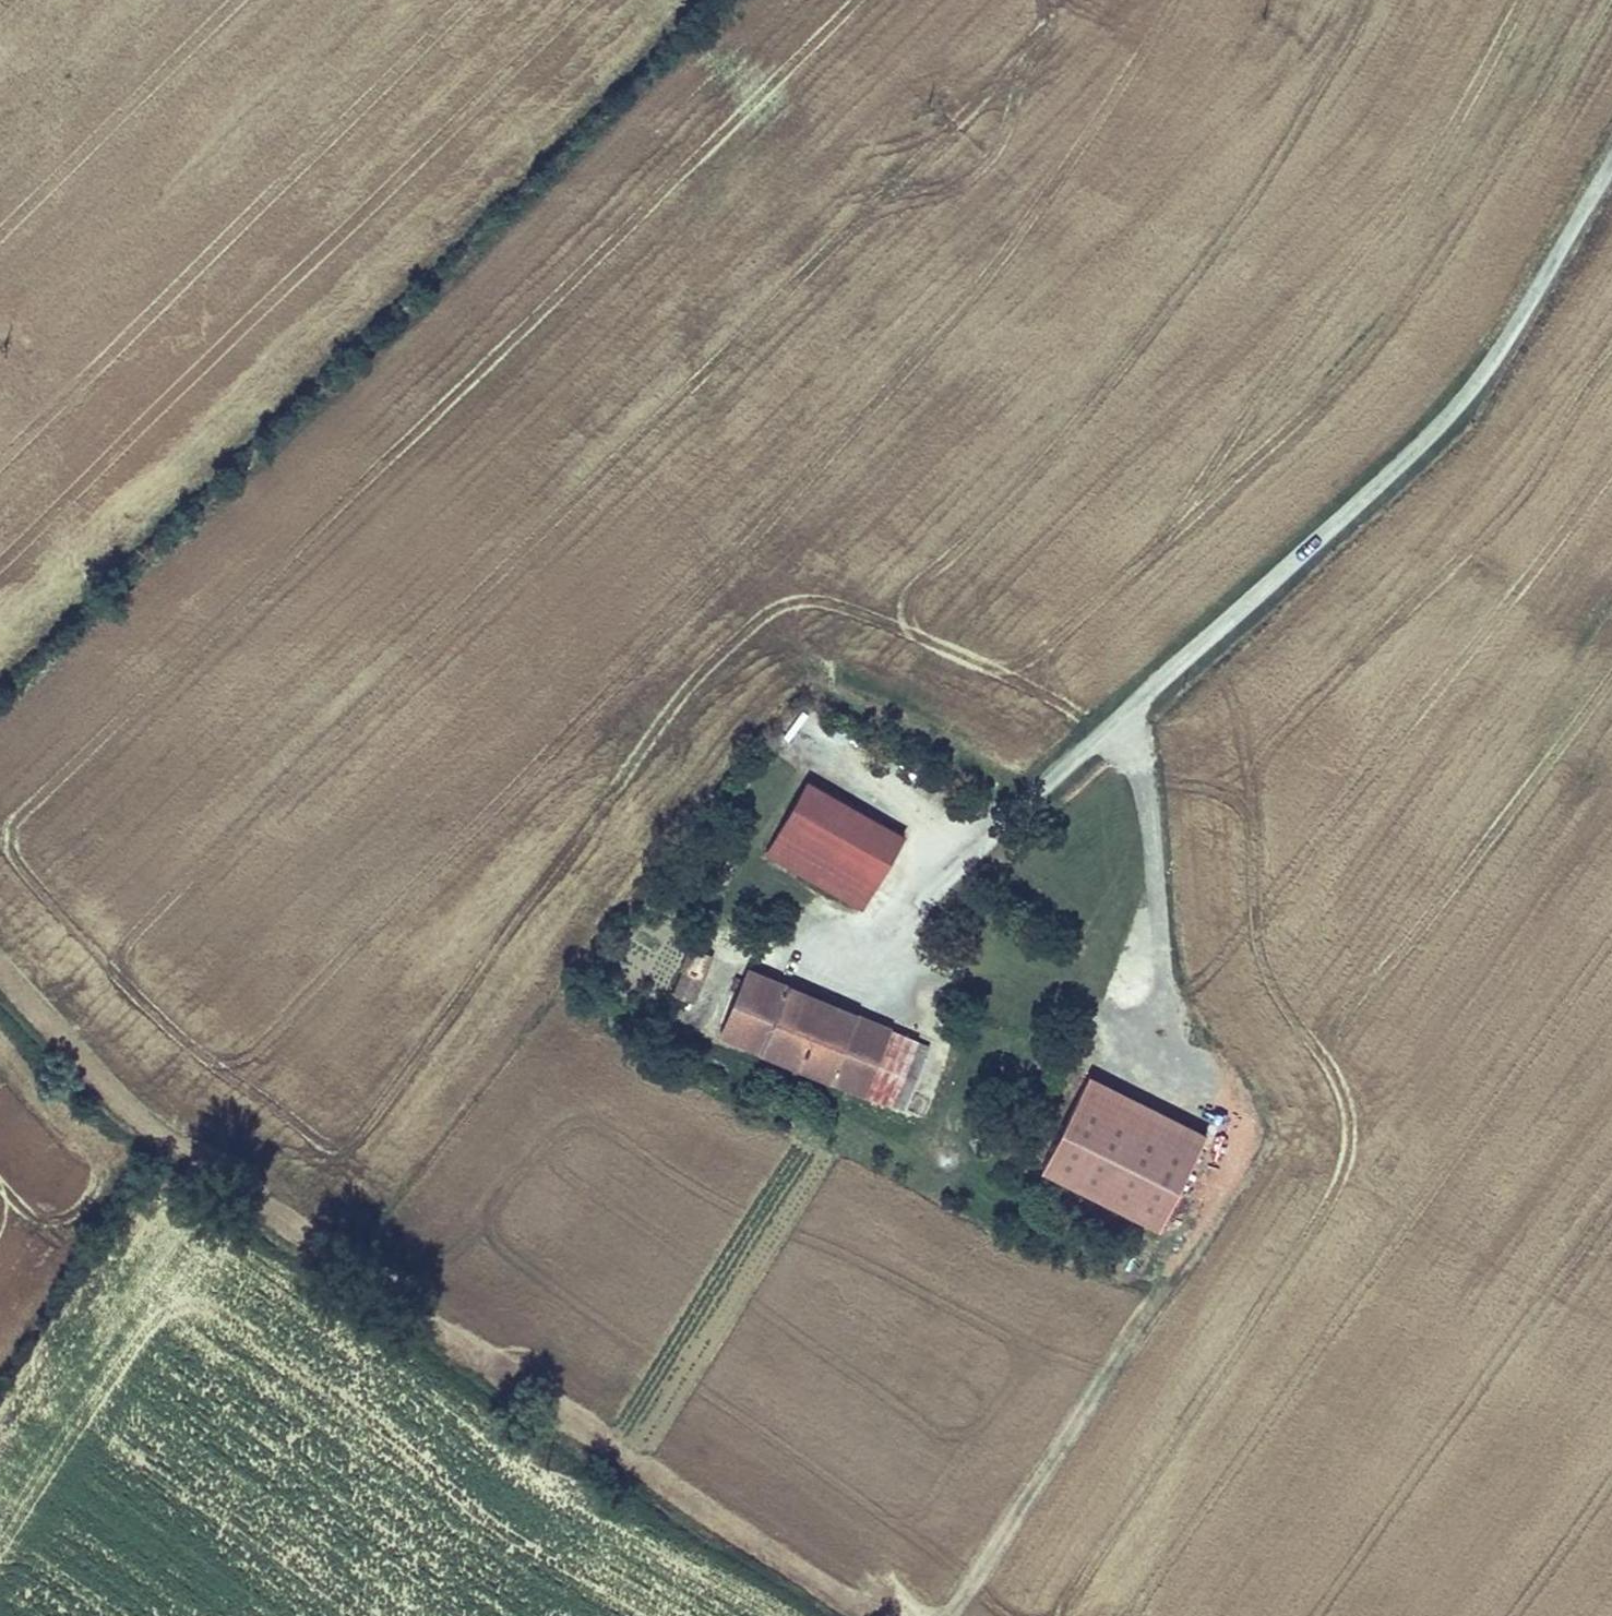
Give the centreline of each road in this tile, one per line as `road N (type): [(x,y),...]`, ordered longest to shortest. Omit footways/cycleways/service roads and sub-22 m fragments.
road 1 (unclassified): [(1611,164),(1460,402),(887,935)]

